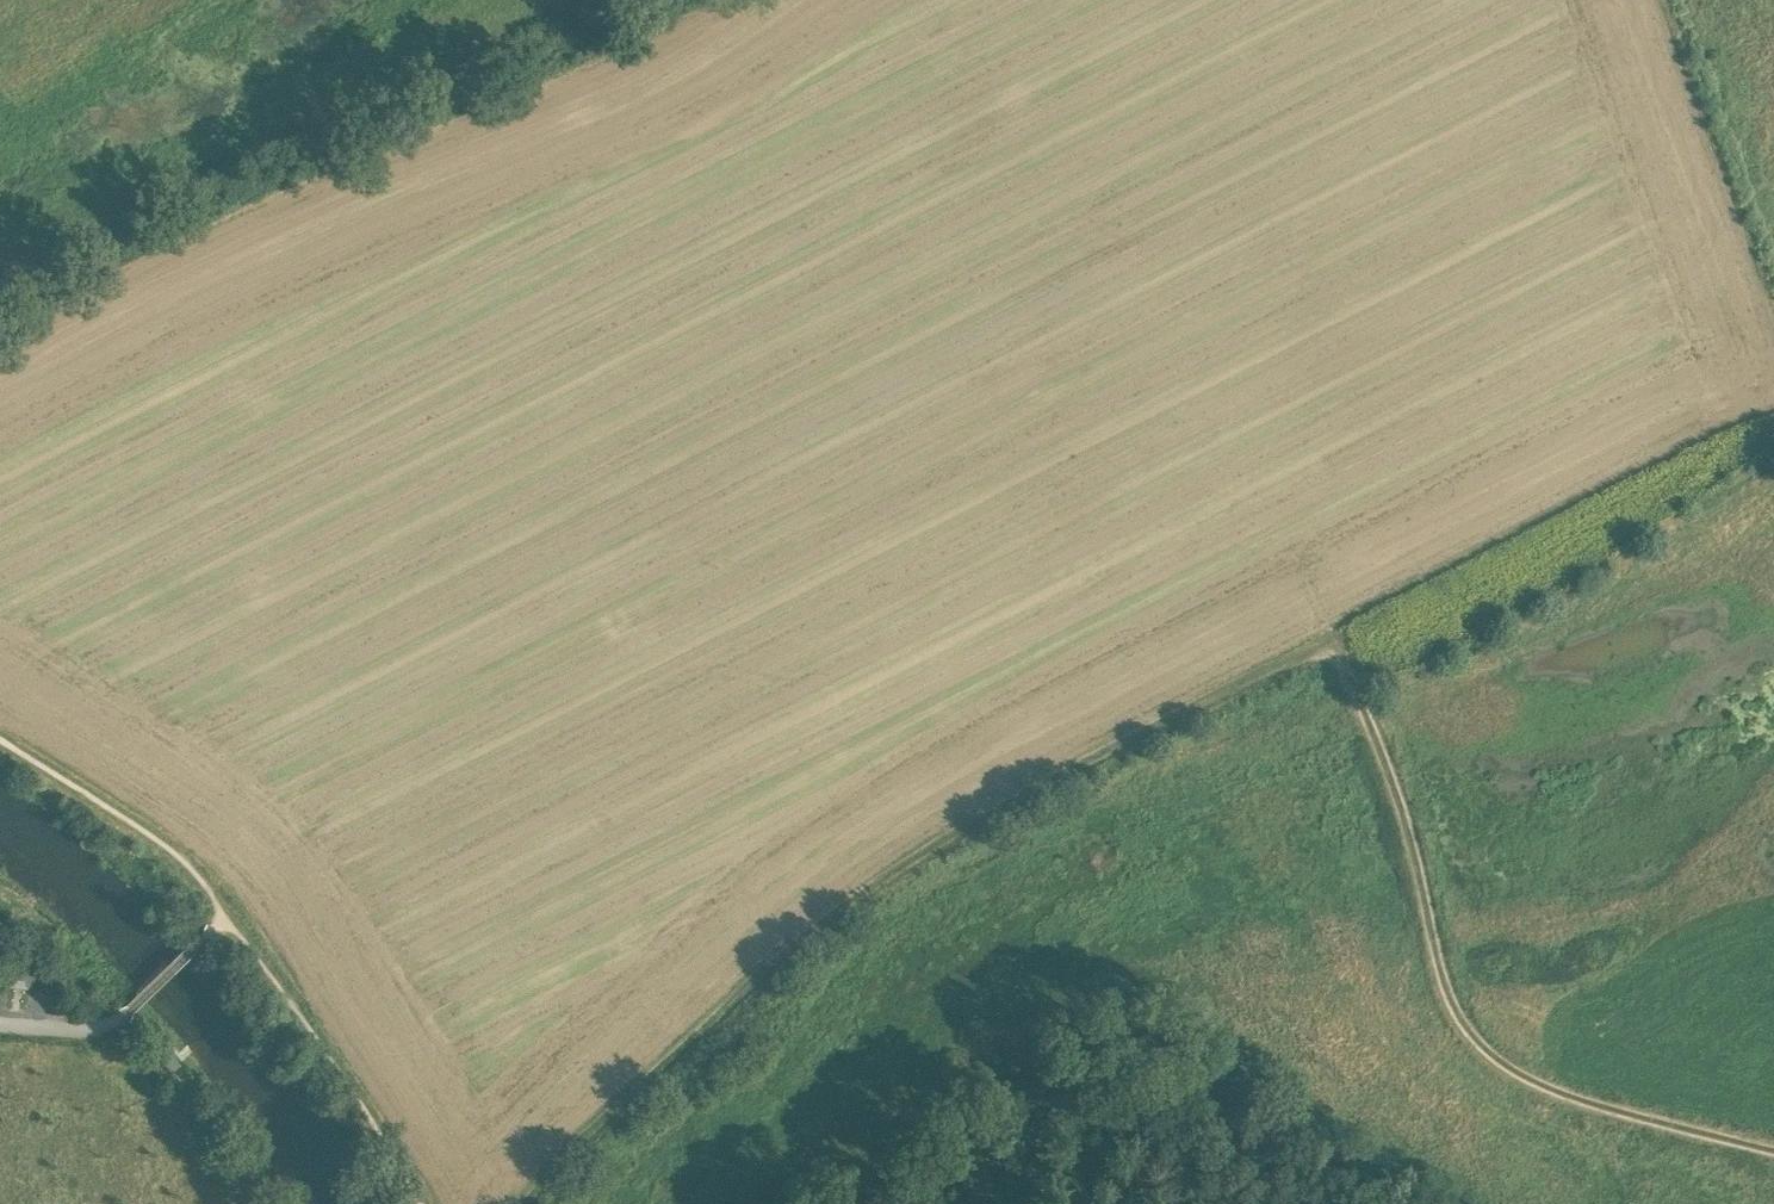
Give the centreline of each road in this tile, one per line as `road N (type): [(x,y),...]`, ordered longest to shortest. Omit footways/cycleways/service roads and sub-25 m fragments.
road 1 (track): [(525,1203),(570,1149),(820,933),(984,814),(1296,652),(1322,647),(1360,661),(1420,859),(1441,958),(1474,1023),(1561,1087),(1773,1143)]
road 2 (residential): [(132,1009),(91,1029),(0,1024)]

